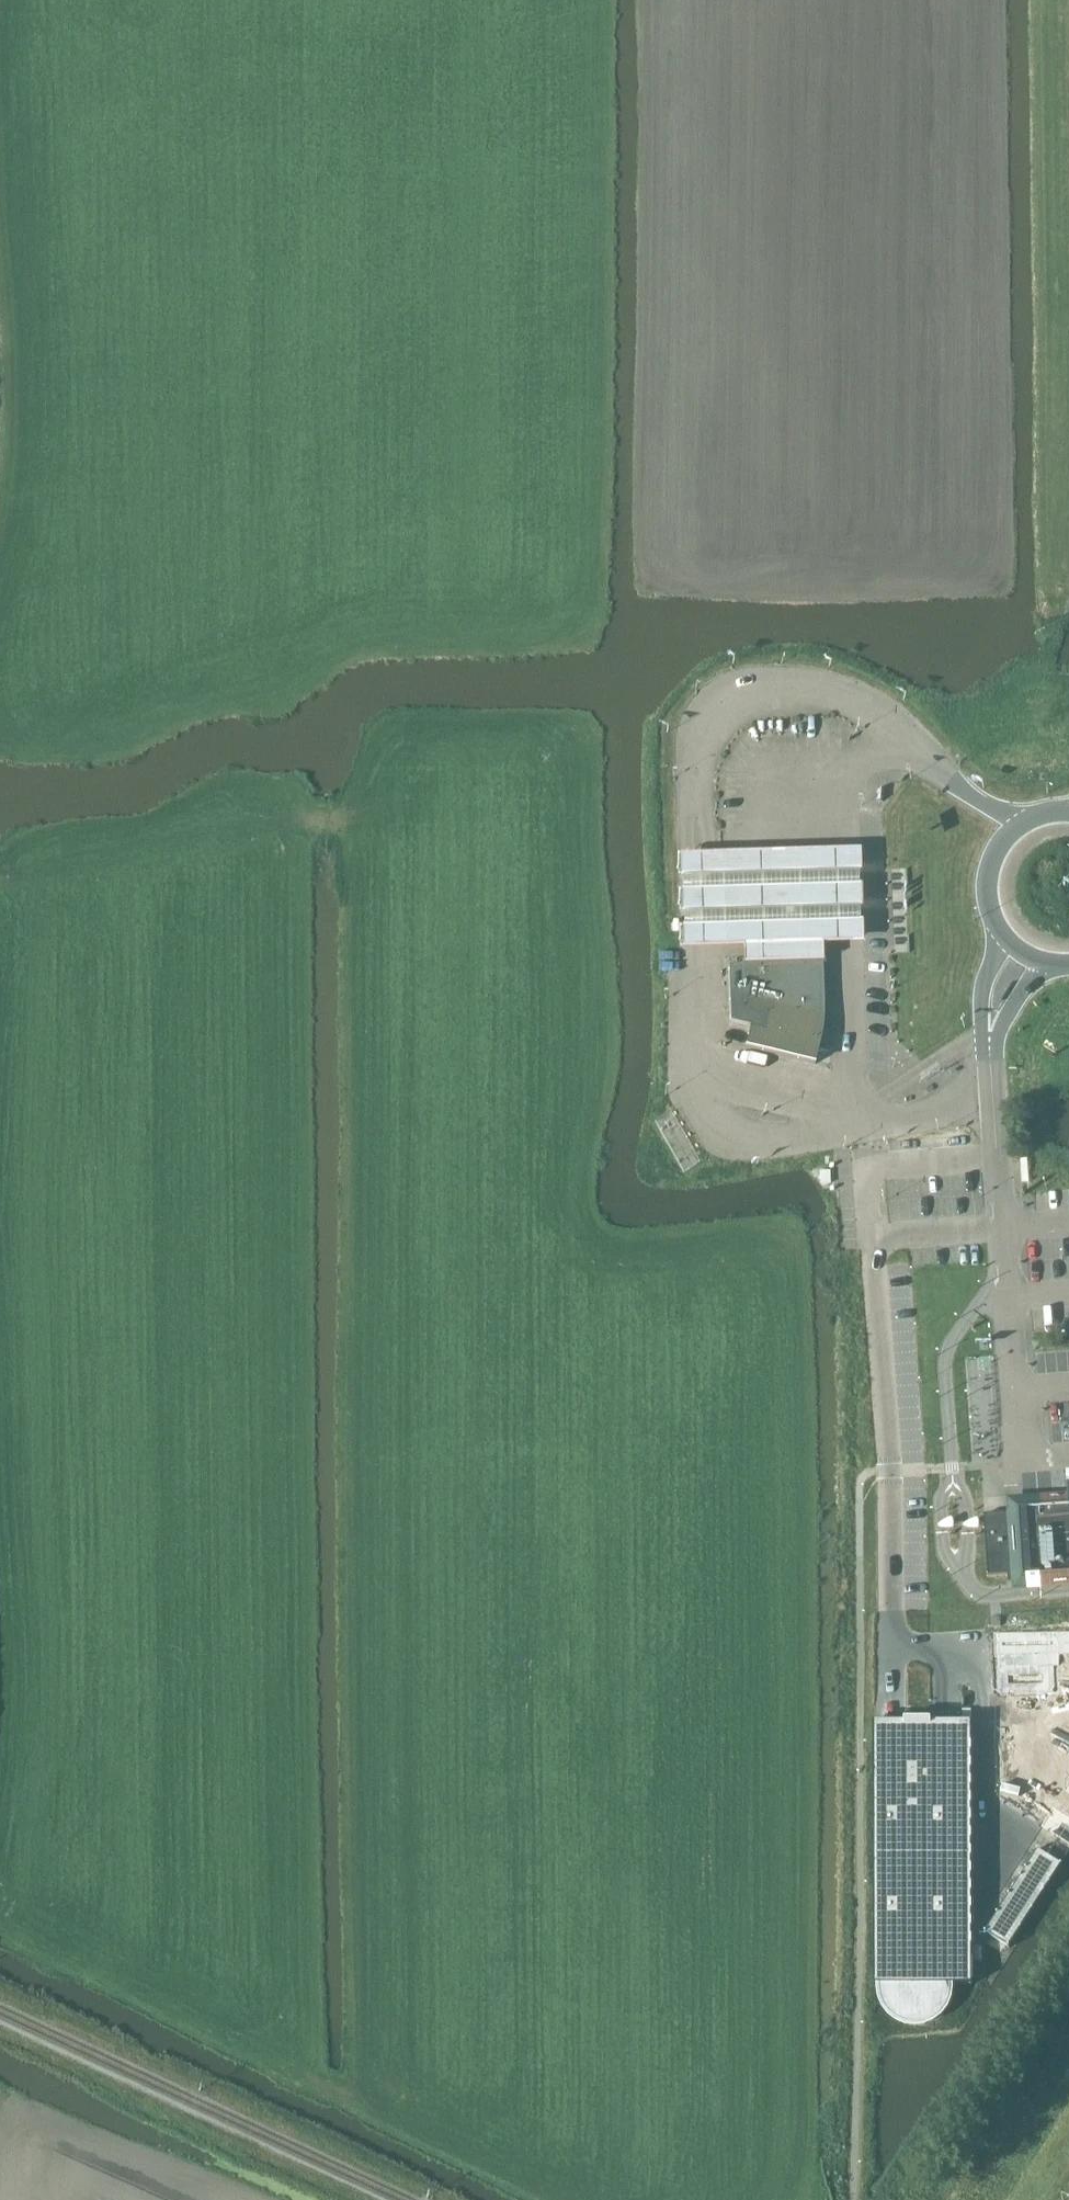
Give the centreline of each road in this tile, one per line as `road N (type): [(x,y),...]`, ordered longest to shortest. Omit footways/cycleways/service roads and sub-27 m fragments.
road 1 (secondary): [(1068,814),(1041,817),(1010,837),(988,892),(995,921),(1014,945),(1068,965)]

